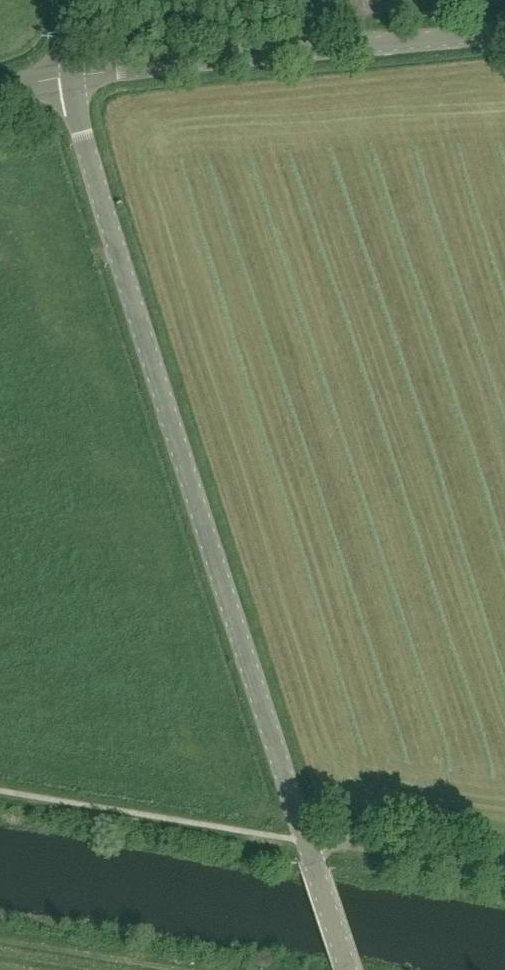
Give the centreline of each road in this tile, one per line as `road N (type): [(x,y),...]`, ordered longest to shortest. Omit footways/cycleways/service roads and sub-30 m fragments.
road 1 (tertiary): [(305,841),(70,76)]
road 2 (unclassified): [(70,76),(504,33)]
road 3 (unclassified): [(504,866),(305,841)]
road 4 (track): [(0,932),(178,969)]
road 5 (tertiary): [(346,969),(305,841)]

